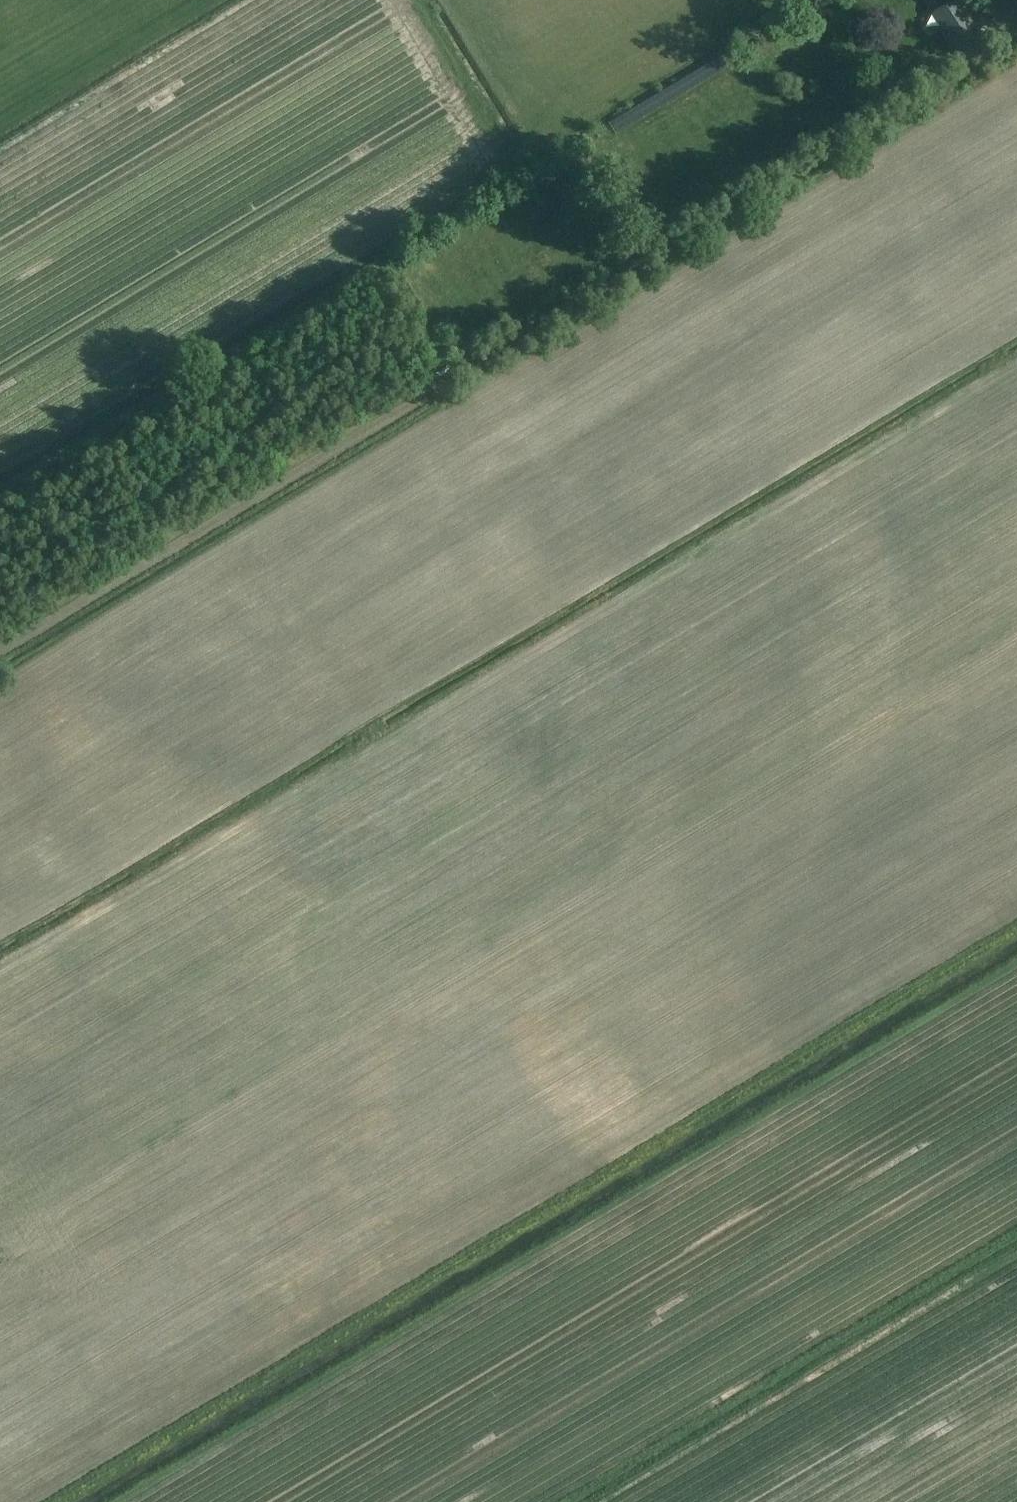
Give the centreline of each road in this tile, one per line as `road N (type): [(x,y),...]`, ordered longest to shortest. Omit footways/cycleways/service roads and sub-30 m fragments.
road 1 (track): [(0,656),(1016,52)]

